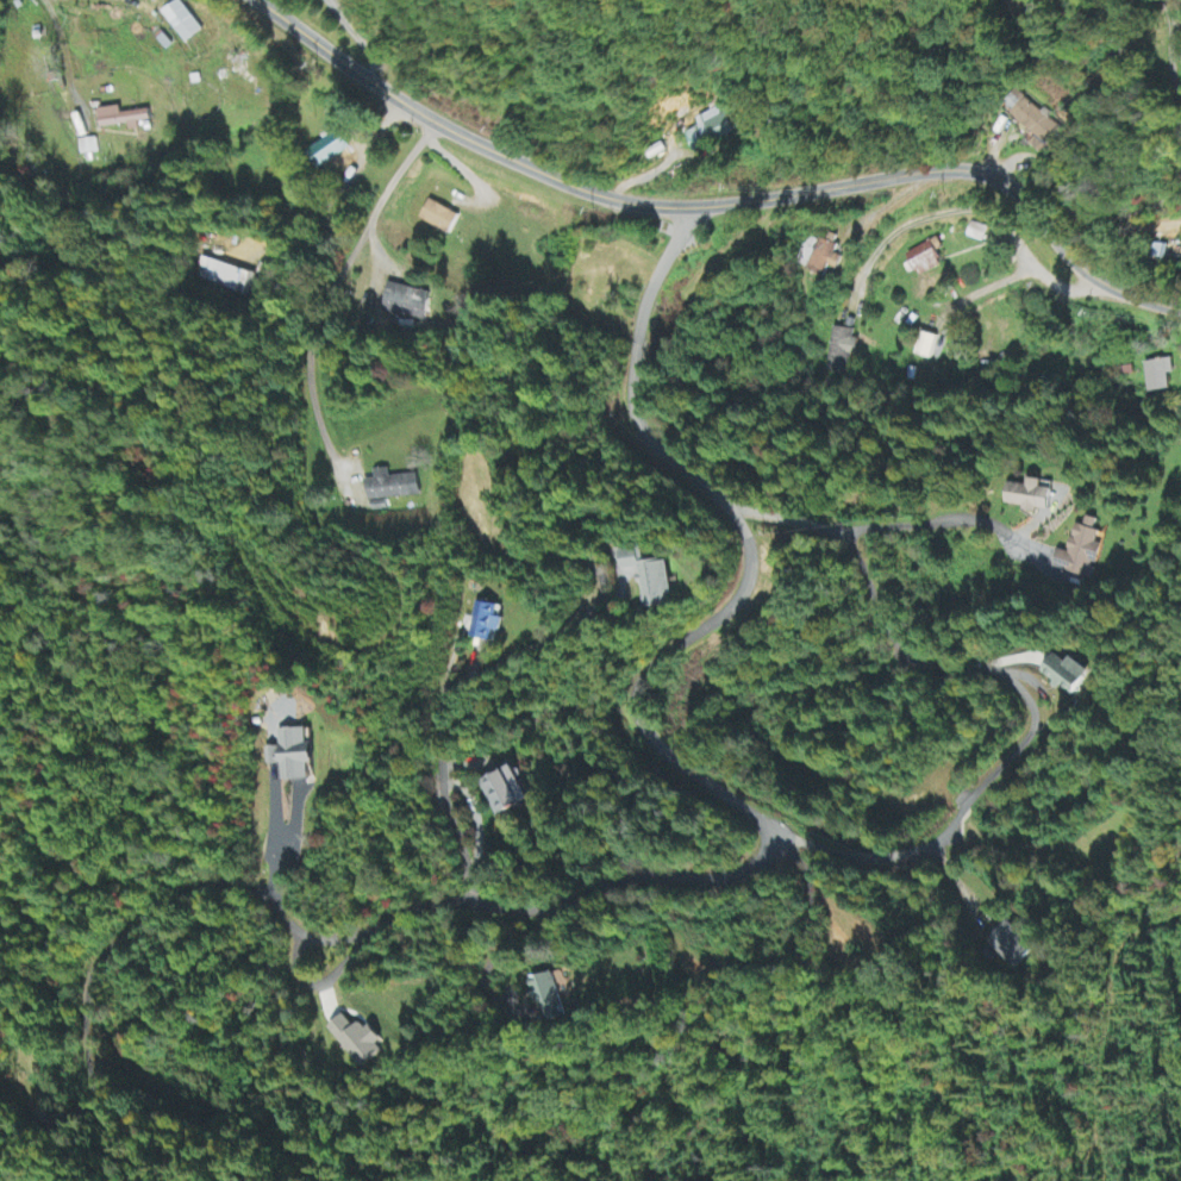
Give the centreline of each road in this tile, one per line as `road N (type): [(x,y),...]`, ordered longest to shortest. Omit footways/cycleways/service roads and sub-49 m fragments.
road 1 (residential): [(688,207),(688,224),(648,302),(635,407),(652,442),(735,514),(750,551),(749,575),(735,605),(650,668),(636,707),(670,757),(762,823),(769,849),(751,868),(721,879),(631,876),(543,908),(445,901),(367,936)]
road 2 (residential): [(1180,305),(1111,287),(1067,254),(1004,179),(970,170),(717,206),(607,198),(436,123),(257,0)]
road 3 (residential): [(735,514),(749,510),(808,523),(846,540),(902,651),(935,670),(1002,674),(1036,719),(1024,743),(926,848),(870,858),(770,839)]
road 4 (residential): [(469,901),(467,861),(442,783),(448,704),(475,679),(577,624),(605,585),(589,562),(515,554)]
road 5 (residential): [(300,936),(264,895),(214,882),(121,938),(100,961),(86,999),(99,1111)]
road 6 (residential): [(436,123),(330,293),(311,343),(310,386)]
road 7 (residential): [(1004,179),(1013,160),(1026,157),(1042,162),(1073,207),(1108,225),(1180,225)]
road 8 (residential): [(846,540),(868,527),(963,519),(1002,531)]
road 9 (residential): [(300,936),(295,973),(313,985),(331,977),(367,936)]

